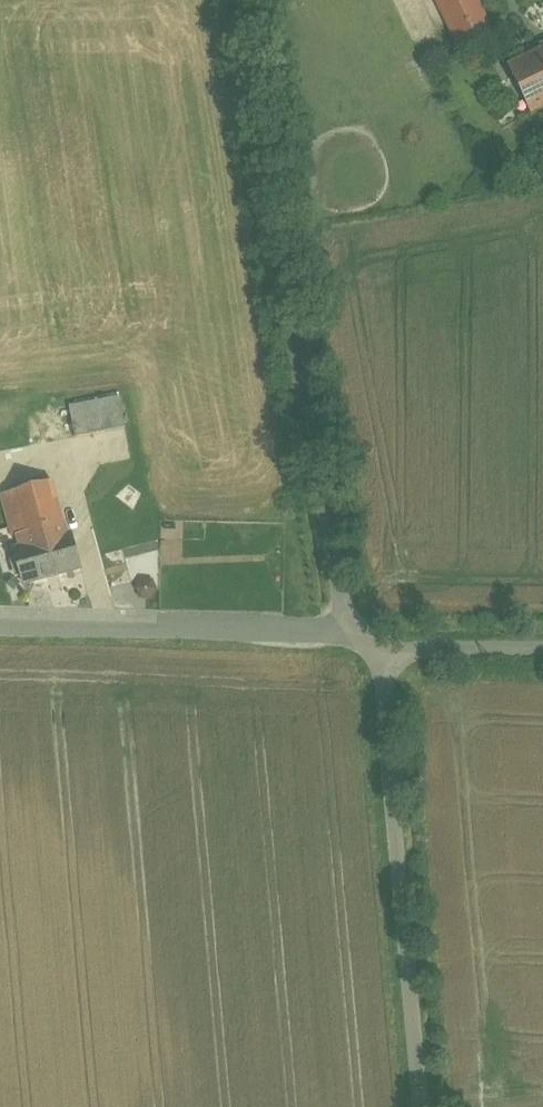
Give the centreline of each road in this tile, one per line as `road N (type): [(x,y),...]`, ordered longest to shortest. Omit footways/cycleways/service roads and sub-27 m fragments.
road 1 (unclassified): [(367,639),(385,693),(425,1106)]
road 2 (unclassified): [(0,622),(367,639)]
road 3 (unclassified): [(542,648),(367,639)]

